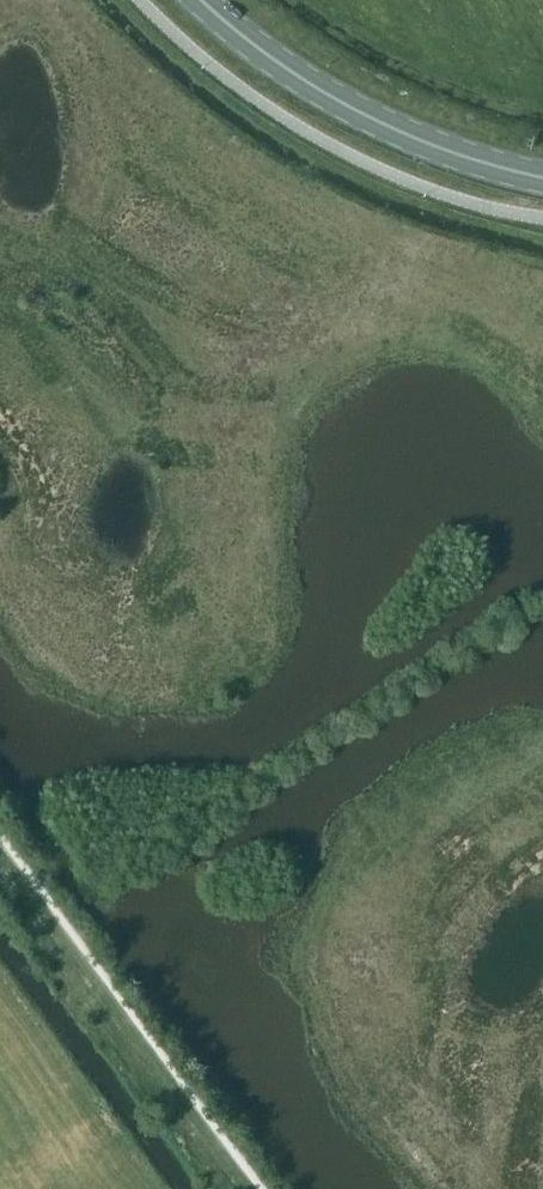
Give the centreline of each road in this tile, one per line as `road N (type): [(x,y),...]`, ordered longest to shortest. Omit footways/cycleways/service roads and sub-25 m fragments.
road 1 (tertiary): [(542,176),(402,132),(324,93),(202,0)]

